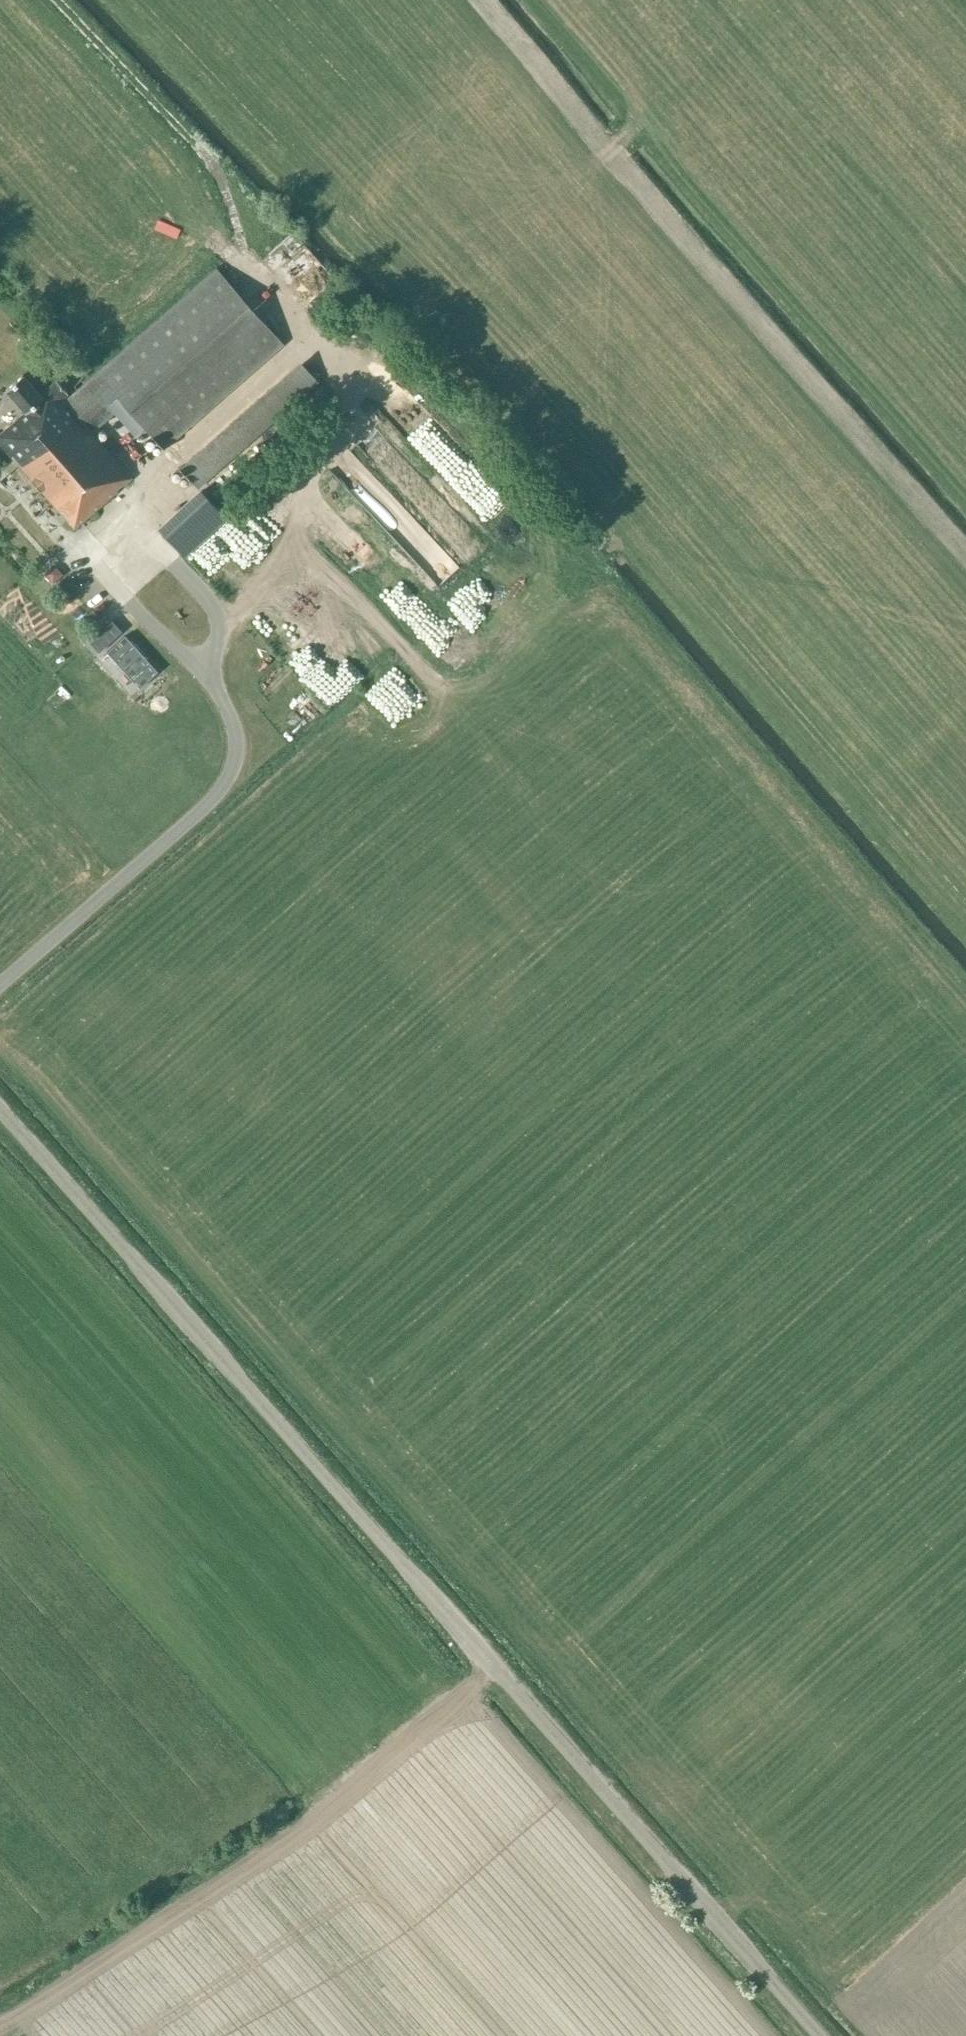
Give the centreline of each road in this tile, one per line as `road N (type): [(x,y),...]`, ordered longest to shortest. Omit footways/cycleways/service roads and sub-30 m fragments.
road 1 (unclassified): [(821,2035),(0,1110)]

